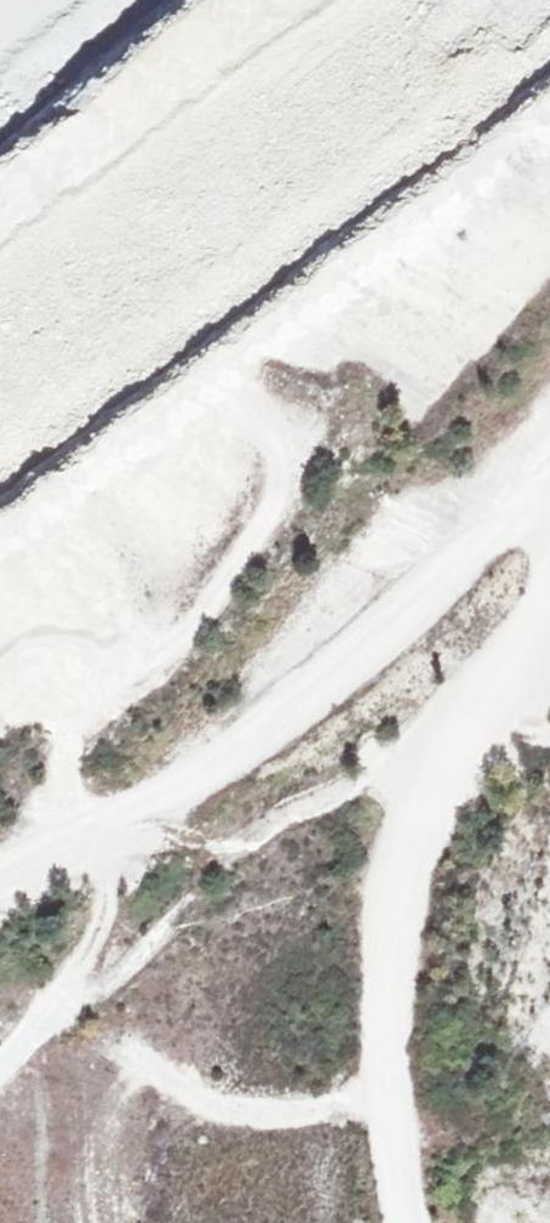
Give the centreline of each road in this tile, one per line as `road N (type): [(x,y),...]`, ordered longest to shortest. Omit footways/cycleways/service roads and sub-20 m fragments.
road 1 (track): [(549,472),(358,663),(183,794),(0,890)]
road 2 (track): [(409,1222),(399,1174),(392,920),(444,757),(519,662),(549,585)]
road 3 (track): [(122,829),(100,927),(60,1001),(0,1074)]

